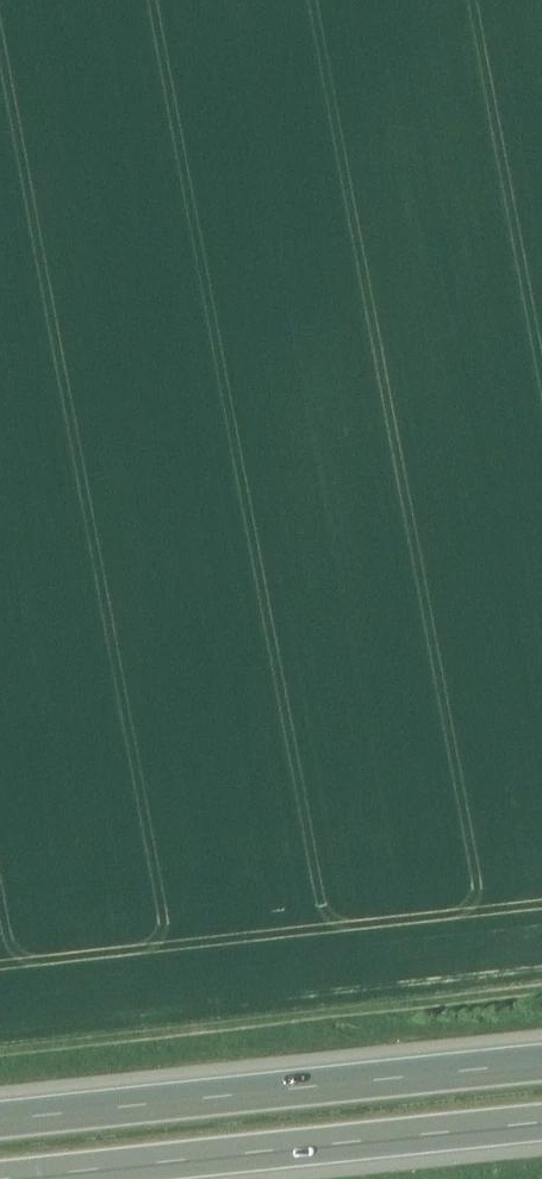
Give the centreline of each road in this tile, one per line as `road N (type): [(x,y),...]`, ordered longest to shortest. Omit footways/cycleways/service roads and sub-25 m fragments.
road 1 (track): [(0,1056),(541,994)]
road 2 (motorway): [(541,1068),(0,1124)]
road 3 (motorway): [(37,1178),(541,1127)]

